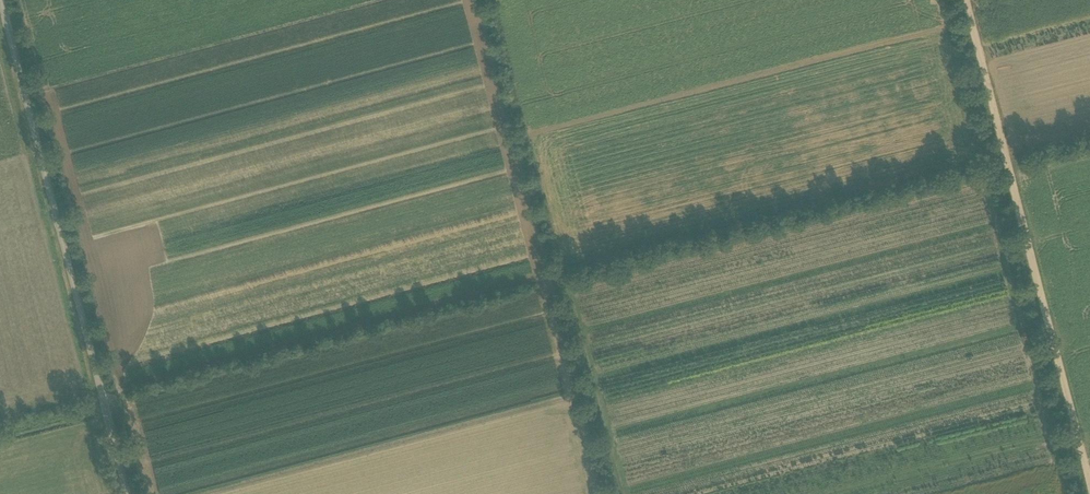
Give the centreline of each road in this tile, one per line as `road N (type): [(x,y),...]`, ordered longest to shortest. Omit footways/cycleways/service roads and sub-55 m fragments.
road 1 (unclassified): [(128,493),(6,0)]
road 2 (track): [(967,0),(1089,483)]

